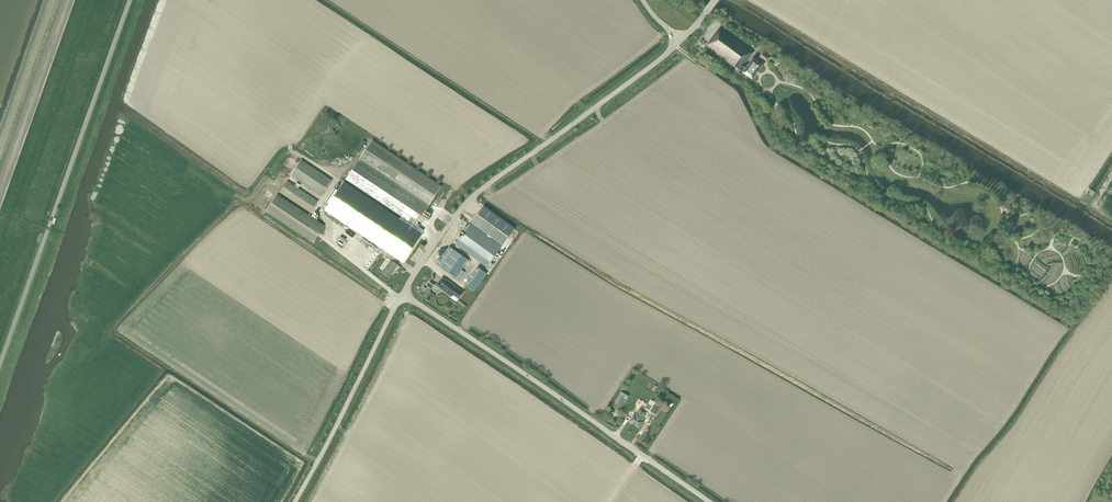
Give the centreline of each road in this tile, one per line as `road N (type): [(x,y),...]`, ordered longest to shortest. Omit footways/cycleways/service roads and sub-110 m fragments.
road 1 (unclassified): [(0,366),(131,0)]
road 2 (unclassified): [(403,293),(471,199),(682,40)]
road 3 (unclassified): [(710,501),(403,293)]
road 4 (unclassified): [(295,501),(403,293)]

